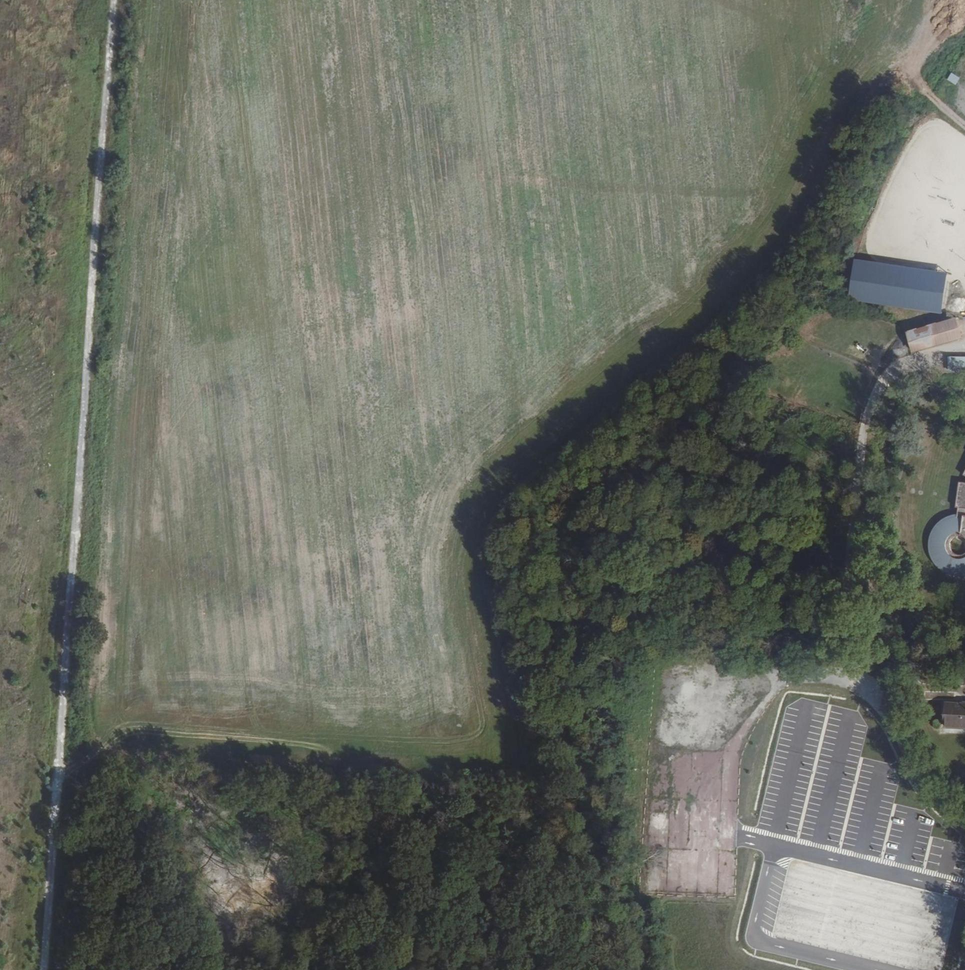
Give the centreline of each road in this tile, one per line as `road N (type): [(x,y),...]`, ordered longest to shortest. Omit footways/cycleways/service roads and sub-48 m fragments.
road 1 (unclassified): [(114,0),(44,969)]

